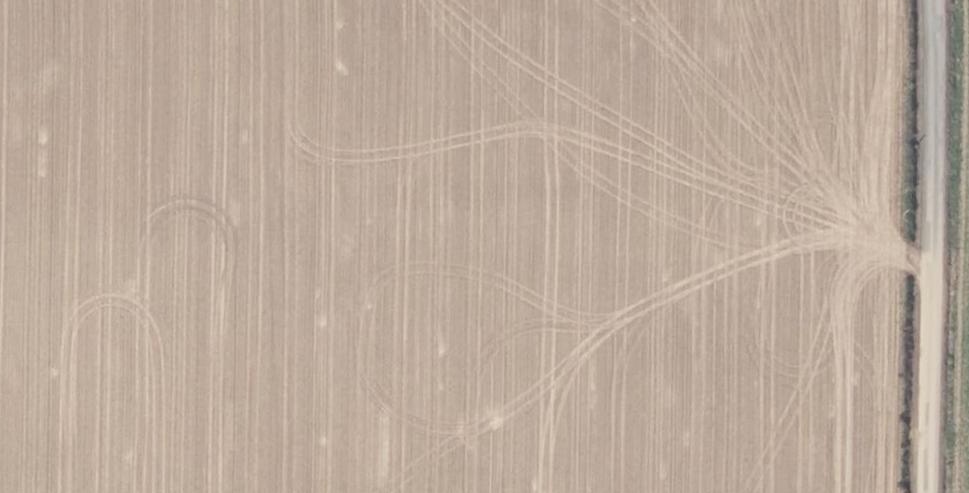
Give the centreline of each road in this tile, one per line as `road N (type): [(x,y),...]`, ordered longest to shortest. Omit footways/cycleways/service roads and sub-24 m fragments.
road 1 (unclassified): [(935,0),(927,492)]

